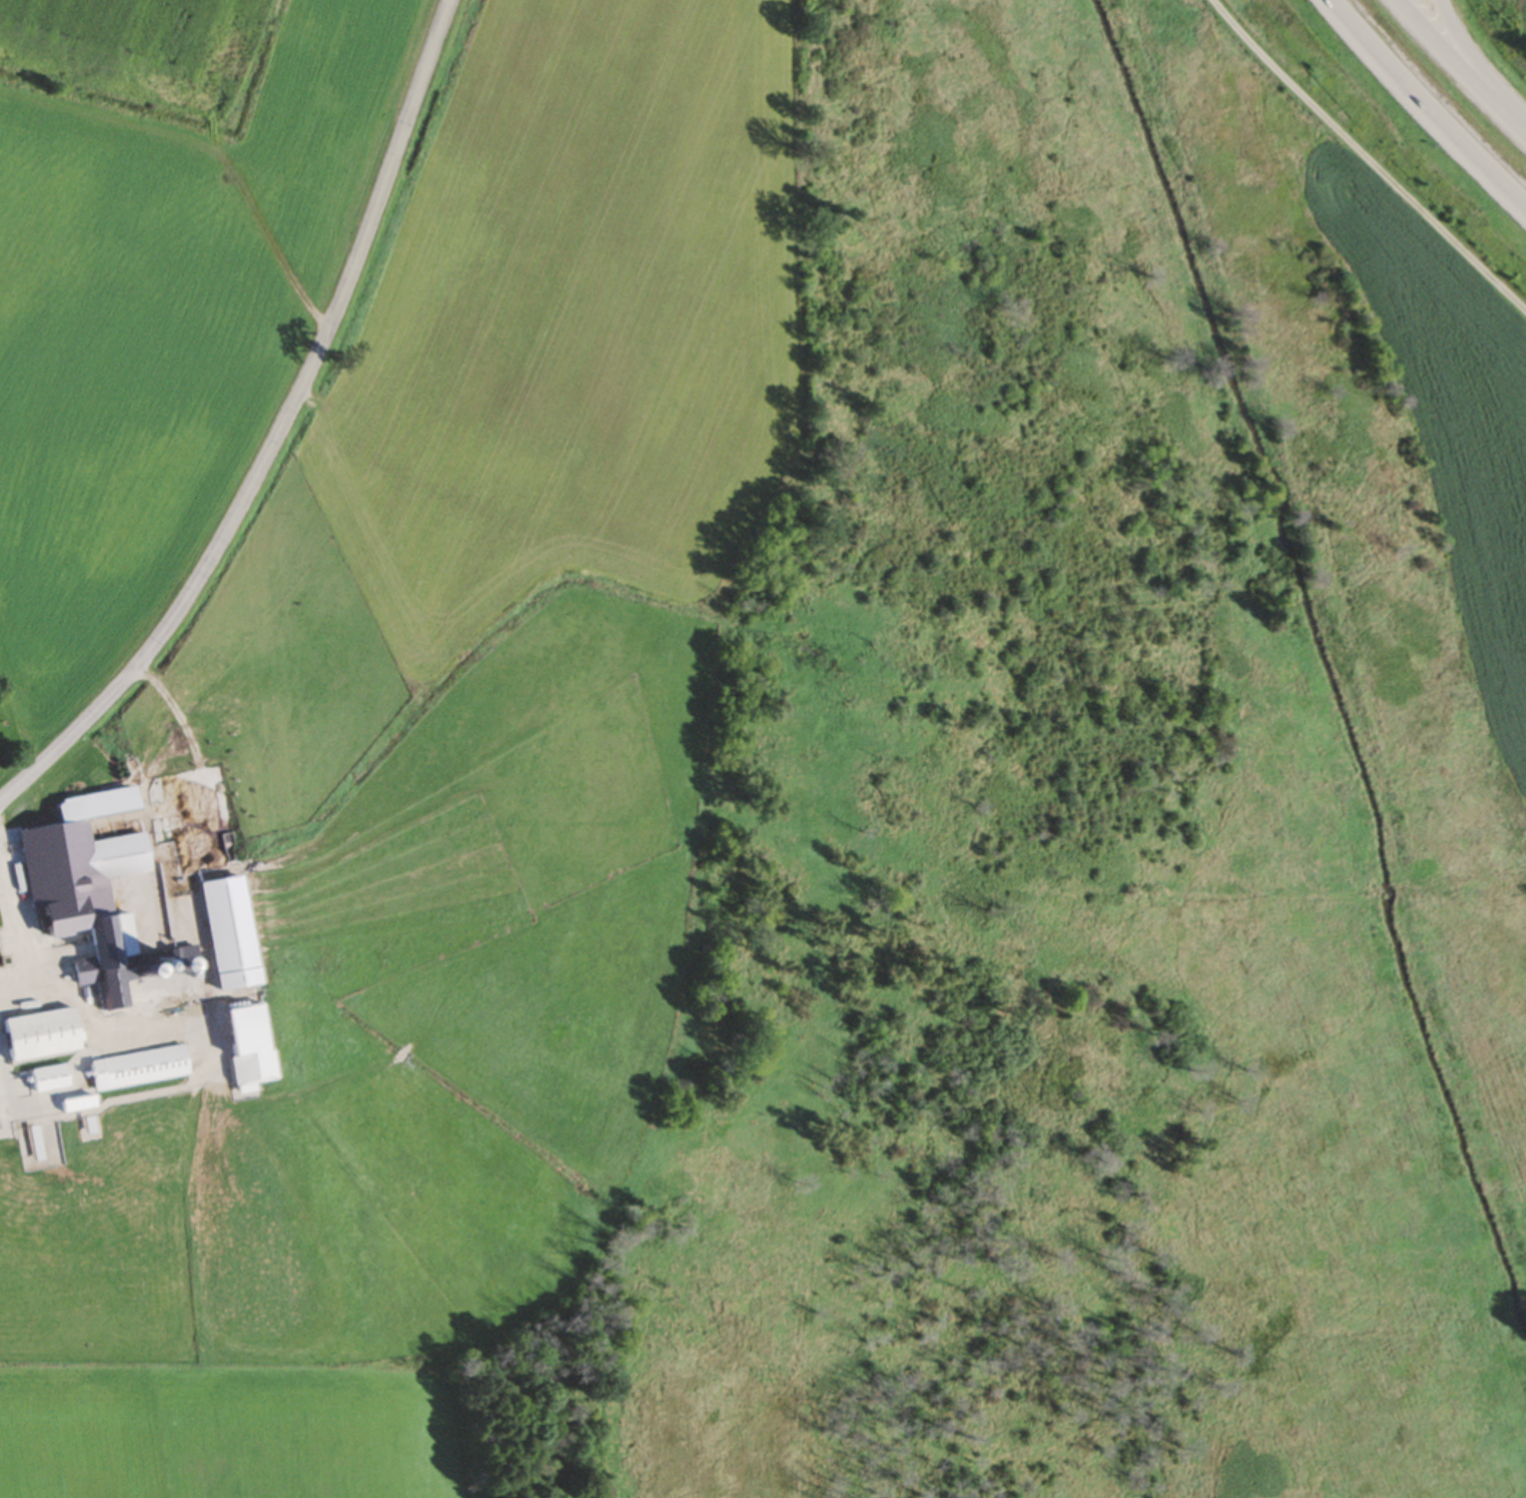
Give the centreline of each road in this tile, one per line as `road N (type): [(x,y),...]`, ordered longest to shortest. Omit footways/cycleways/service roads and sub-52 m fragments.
road 1 (residential): [(452,0),(348,292),(236,519),(139,667),(0,805)]
road 2 (motorway): [(1332,0),(1525,205)]
road 3 (motorway): [(1525,134),(1400,0)]
road 4 (motorway): [(1525,116),(1465,48),(1441,0)]

